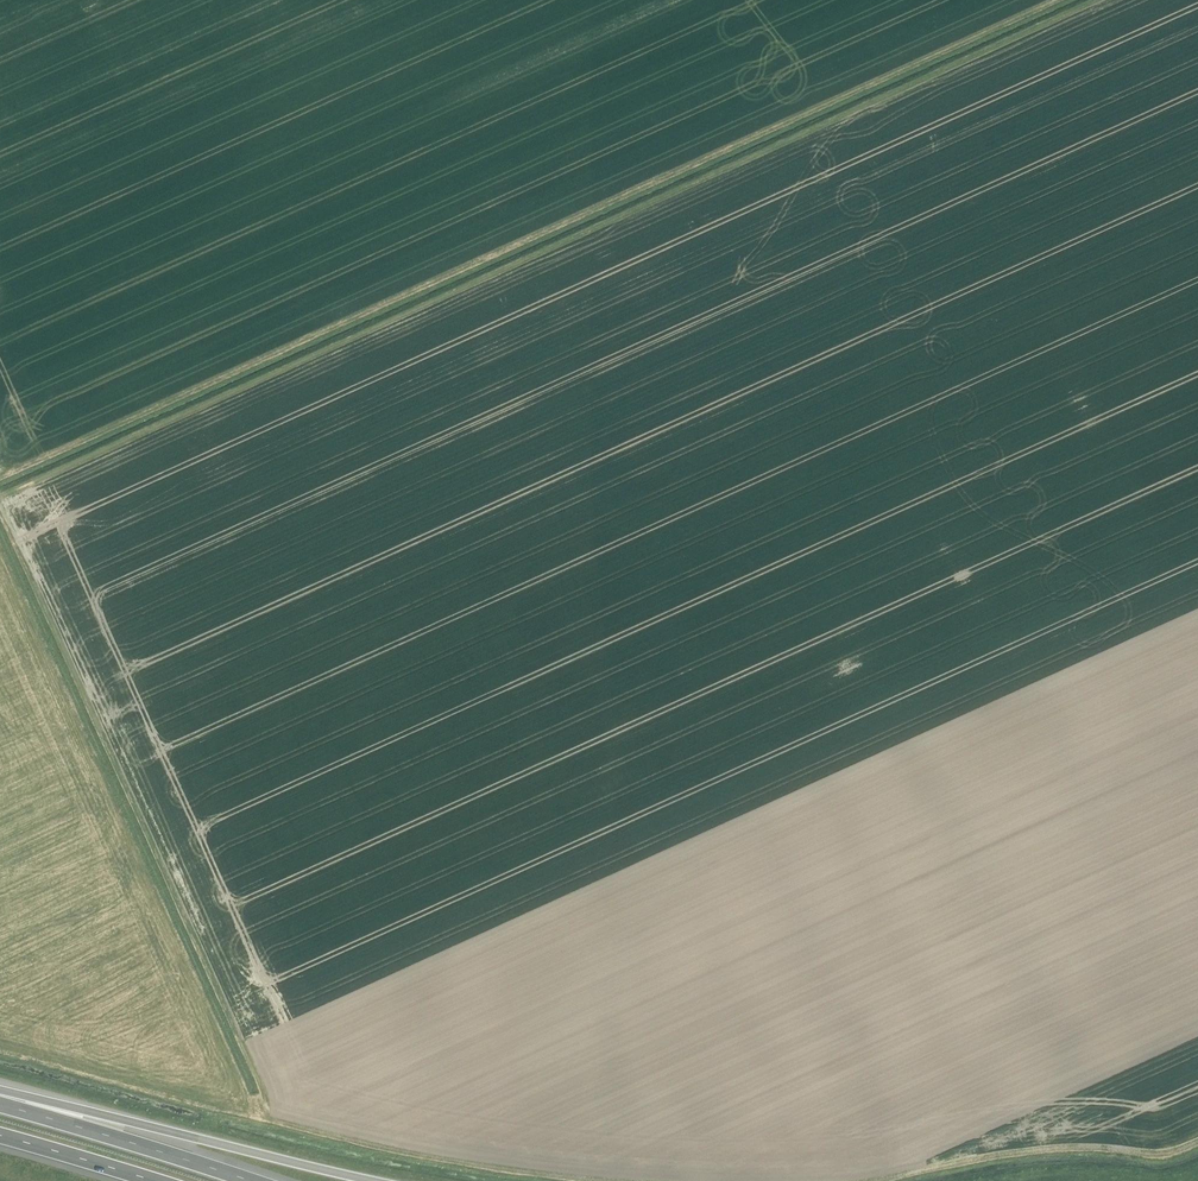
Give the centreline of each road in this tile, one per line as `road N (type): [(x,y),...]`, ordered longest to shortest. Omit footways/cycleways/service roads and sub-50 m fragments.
road 1 (motorway): [(372,1180),(0,1090)]
road 2 (motorway): [(253,1180),(0,1105)]
road 3 (motorway): [(0,1137),(152,1180)]

